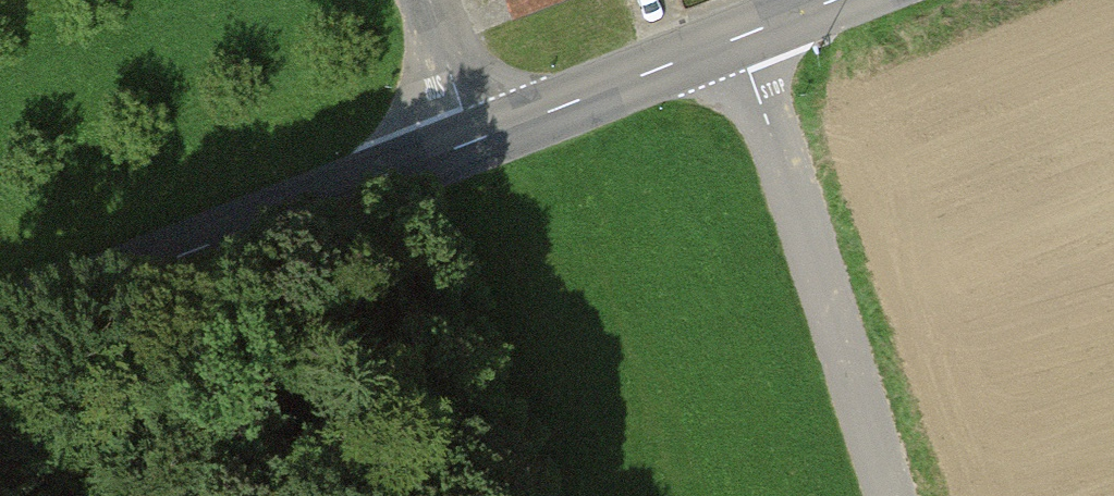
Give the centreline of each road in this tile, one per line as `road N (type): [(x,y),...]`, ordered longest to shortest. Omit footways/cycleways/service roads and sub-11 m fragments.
road 1 (tertiary): [(474,140),(0,326)]
road 2 (unclassified): [(891,495),(737,37)]
road 3 (tertiary): [(737,37),(474,140)]
road 4 (unclassified): [(474,140),(422,0)]

